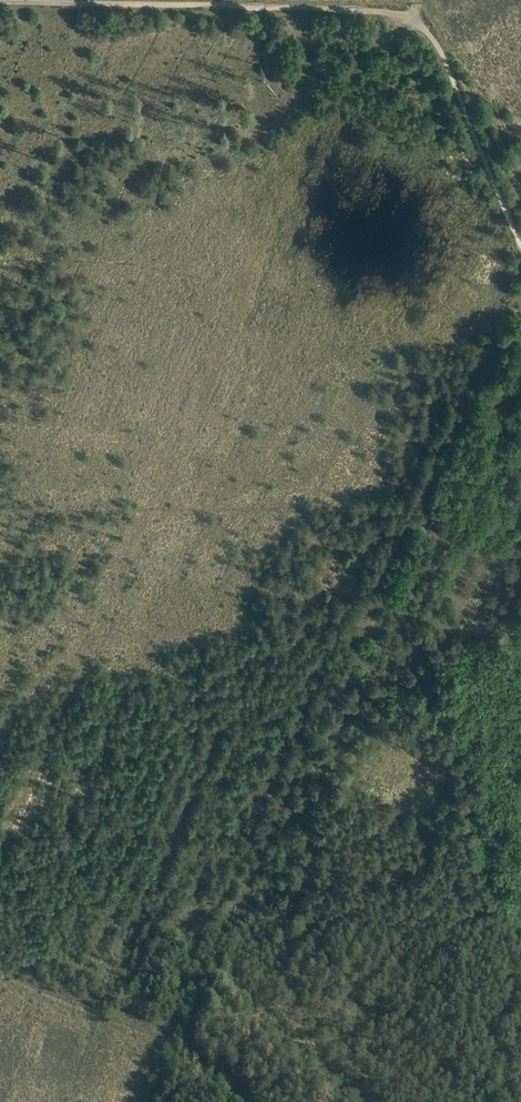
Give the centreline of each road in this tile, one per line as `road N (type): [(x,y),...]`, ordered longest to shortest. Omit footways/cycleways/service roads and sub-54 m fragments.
road 1 (track): [(419,24),(378,11),(0,2)]
road 2 (track): [(520,244),(439,50),(419,24)]

